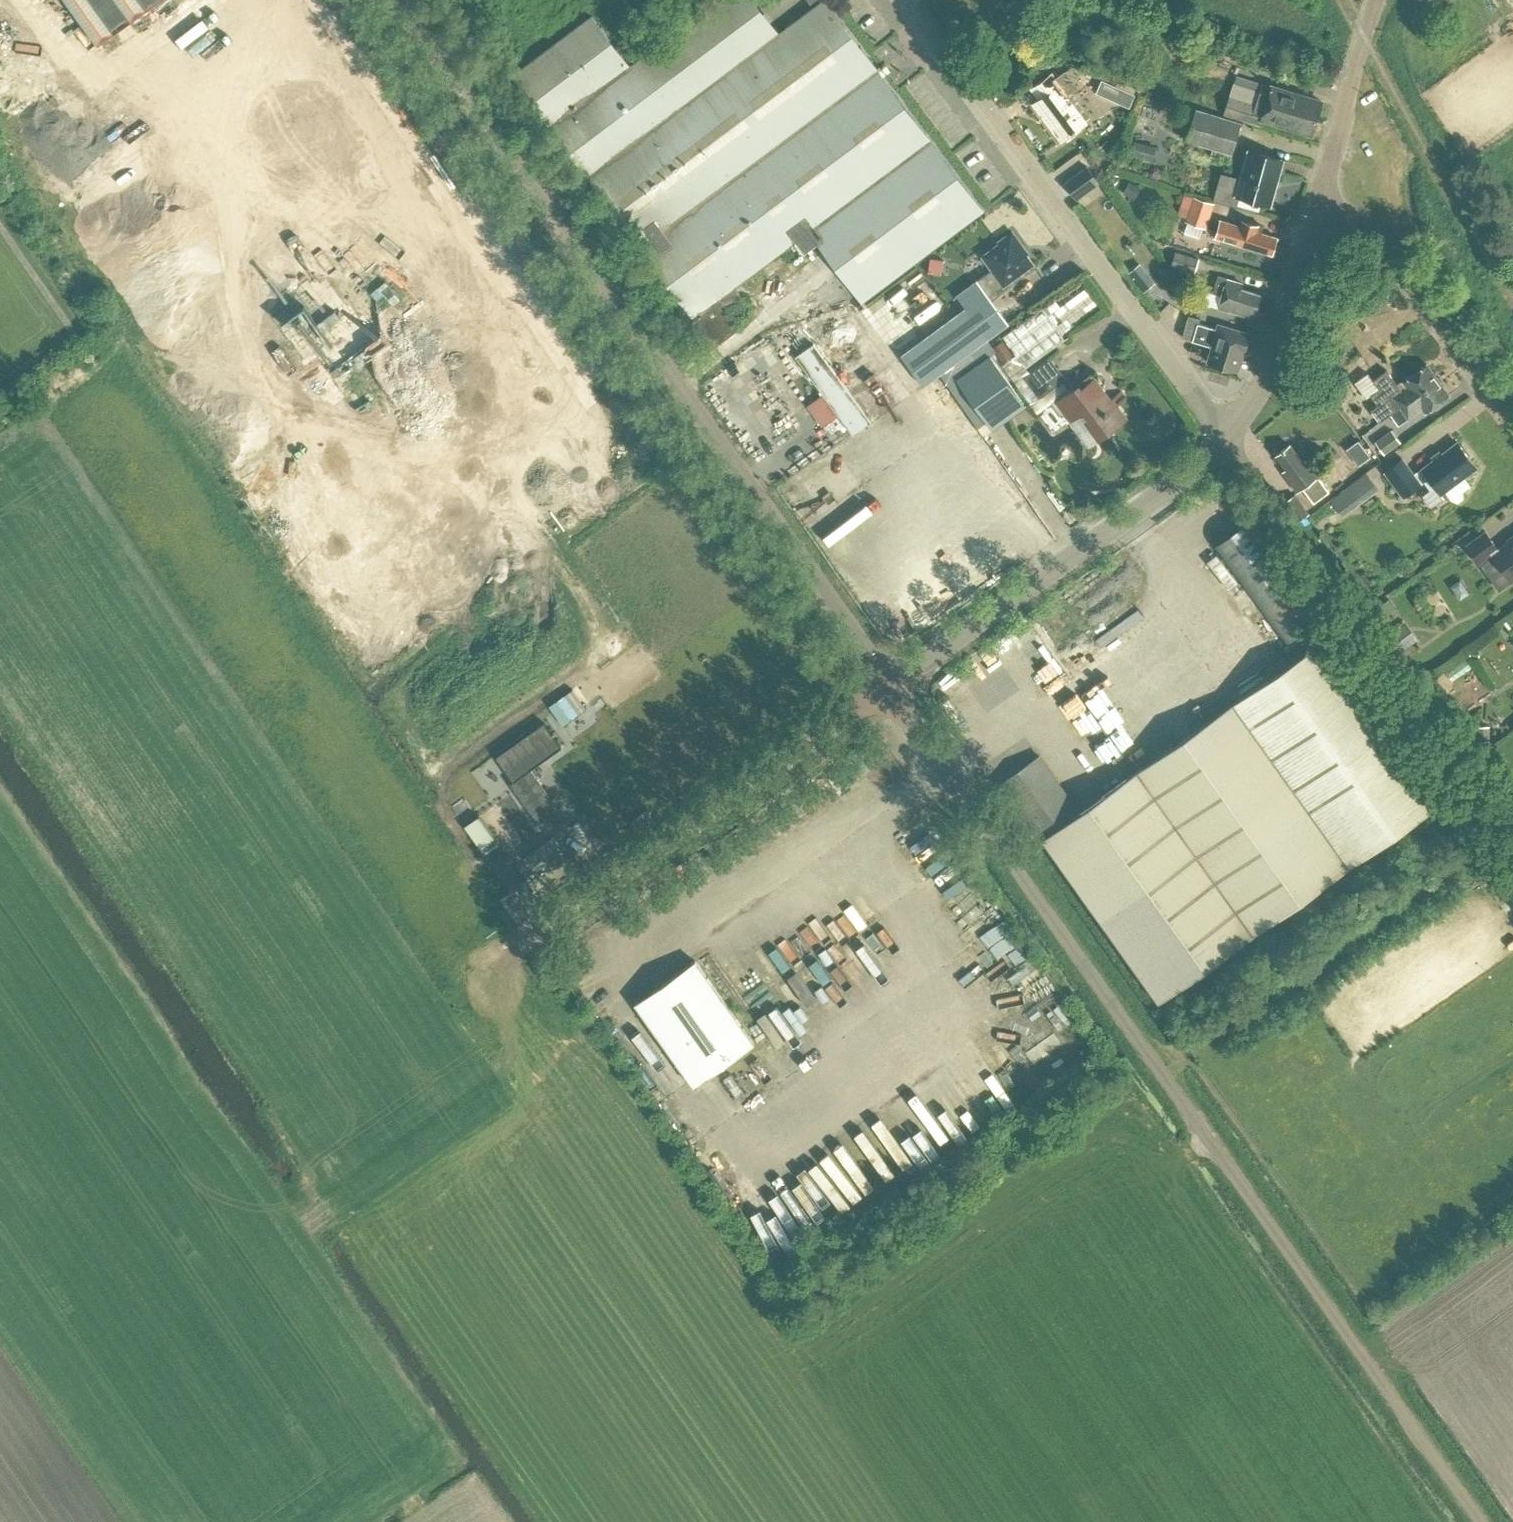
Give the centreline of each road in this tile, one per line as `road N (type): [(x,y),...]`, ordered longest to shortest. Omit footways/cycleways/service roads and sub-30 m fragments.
road 1 (unclassified): [(1482,1521),(888,688)]
road 2 (unclassified): [(888,688),(402,0)]
road 3 (unclassified): [(1225,437),(902,0)]
road 4 (unclassified): [(540,927),(888,688)]
road 5 (unclassified): [(888,688),(1200,464),(1225,437)]
road 6 (residential): [(1512,418),(1395,254),(1374,234),(1317,211)]
road 7 (unclassified): [(1225,437),(1263,387),(1317,211)]
road 8 (unclassified): [(1317,211),(1373,0)]

